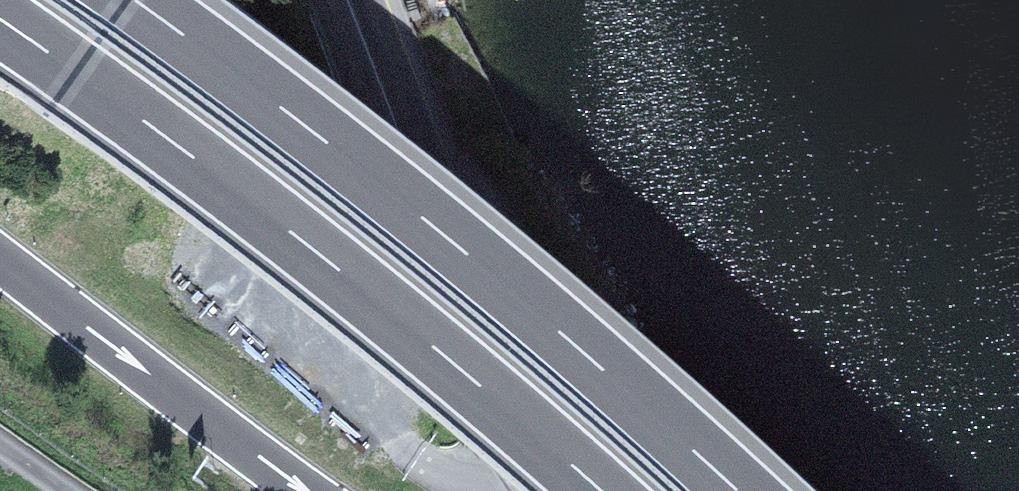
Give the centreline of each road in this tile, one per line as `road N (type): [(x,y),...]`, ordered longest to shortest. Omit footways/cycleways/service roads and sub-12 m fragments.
road 1 (motorway): [(738,490),(485,267),(136,0)]
road 2 (motorway): [(0,27),(322,259),(599,490)]
road 3 (primary): [(345,0),(498,347),(588,470)]
road 4 (motorway): [(0,262),(304,490)]

